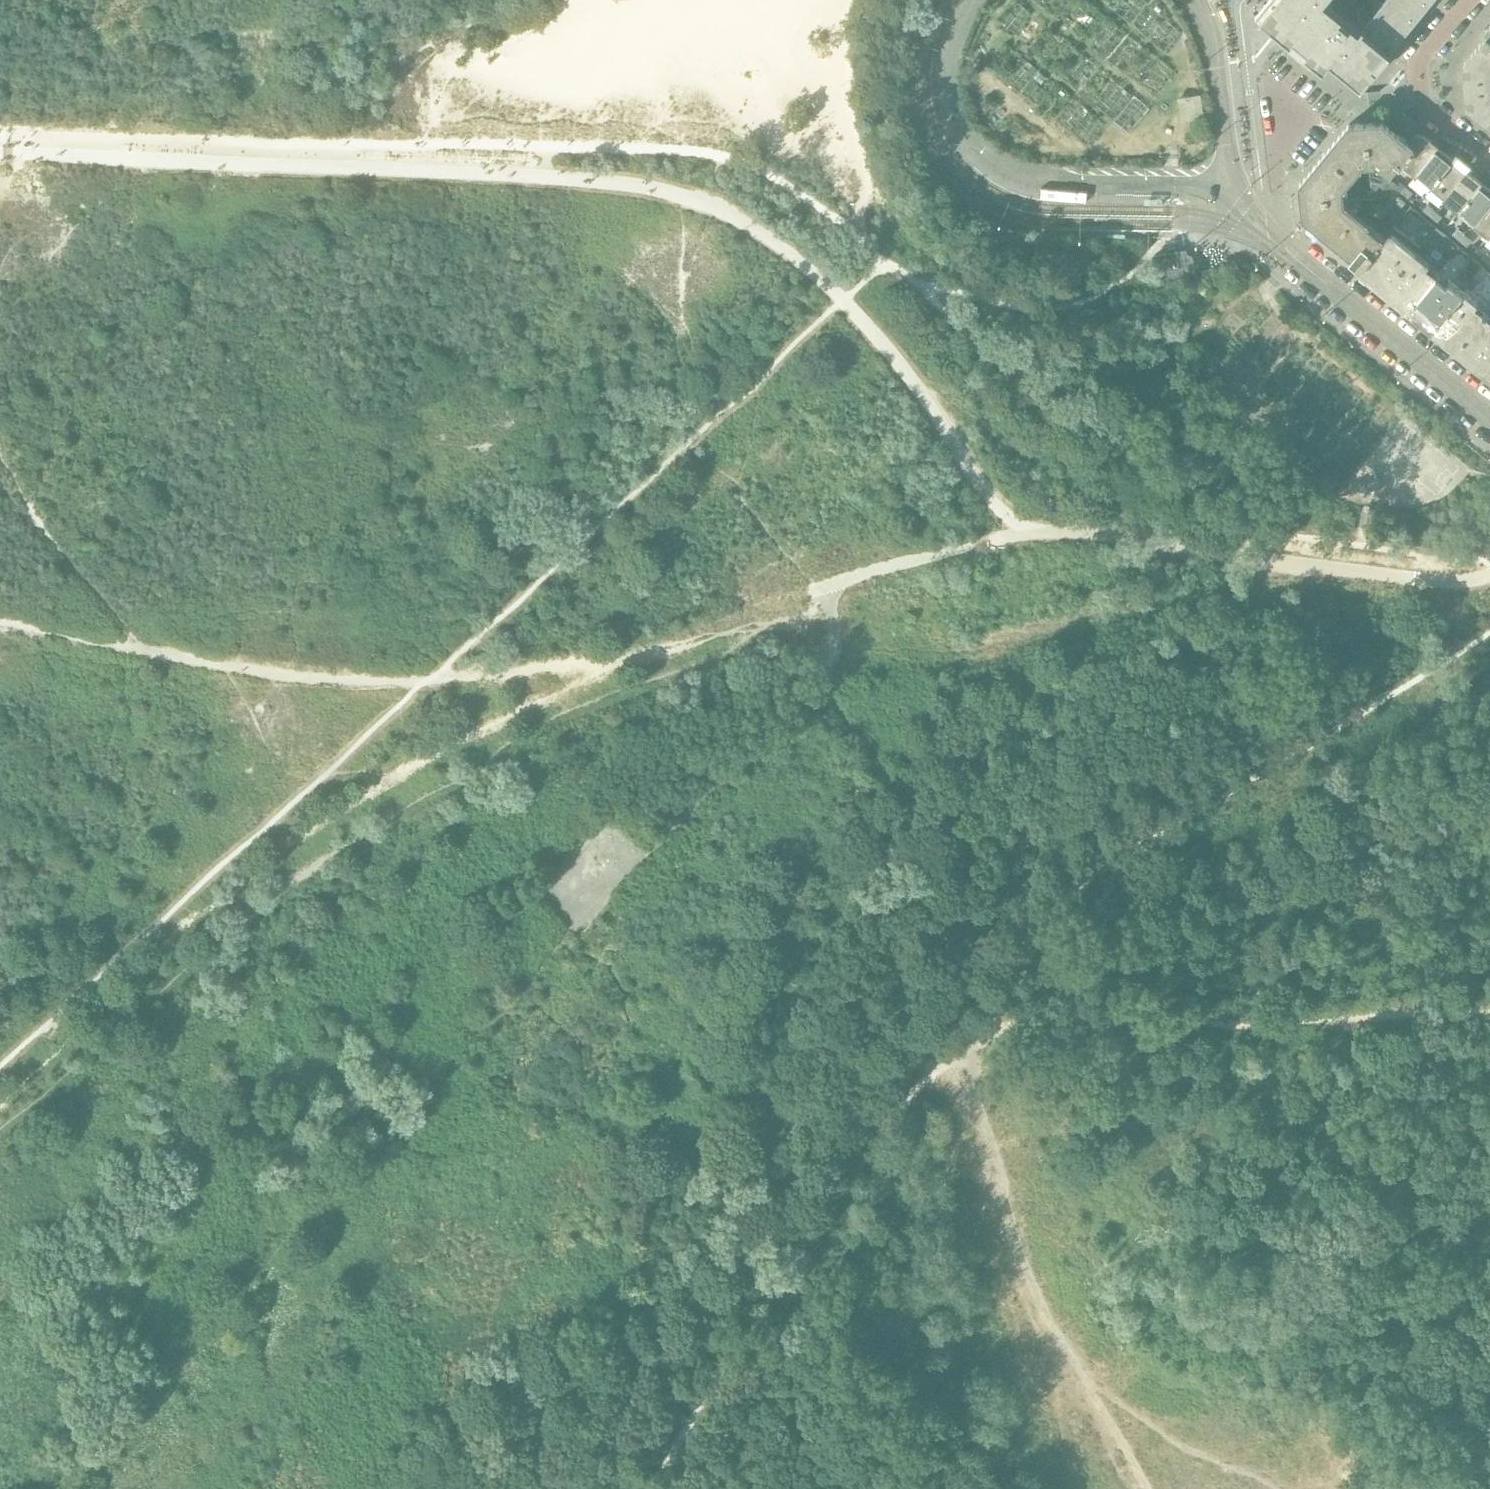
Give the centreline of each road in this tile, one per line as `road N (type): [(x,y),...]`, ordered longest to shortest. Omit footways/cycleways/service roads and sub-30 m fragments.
road 1 (residential): [(1489,419),(1278,245),(1286,230),(1275,173),(1275,81)]
road 2 (residential): [(1470,0),(1426,53),(1418,81),(1427,102),(1489,156)]

